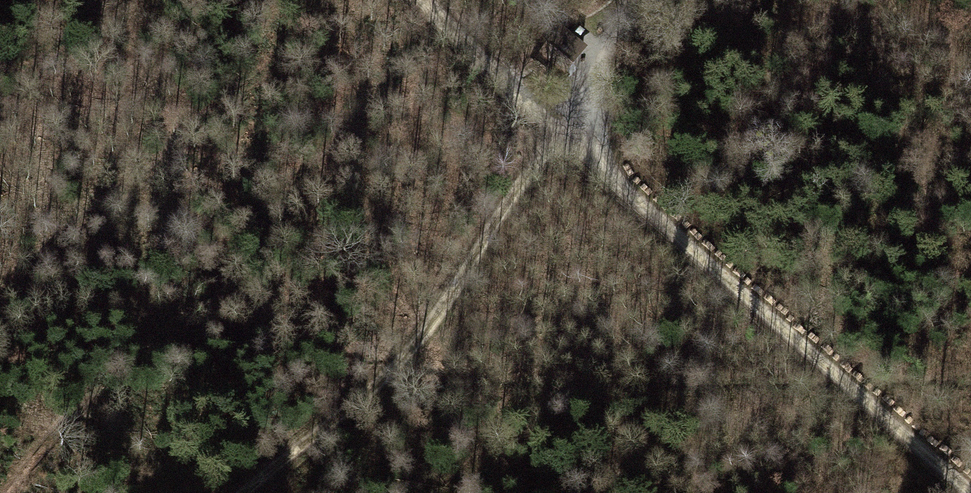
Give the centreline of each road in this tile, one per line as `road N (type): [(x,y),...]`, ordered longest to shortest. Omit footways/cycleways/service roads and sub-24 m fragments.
road 1 (track): [(968,492),(562,128),(432,0)]
road 2 (track): [(633,0),(562,128),(435,313),(344,414),(239,492)]

